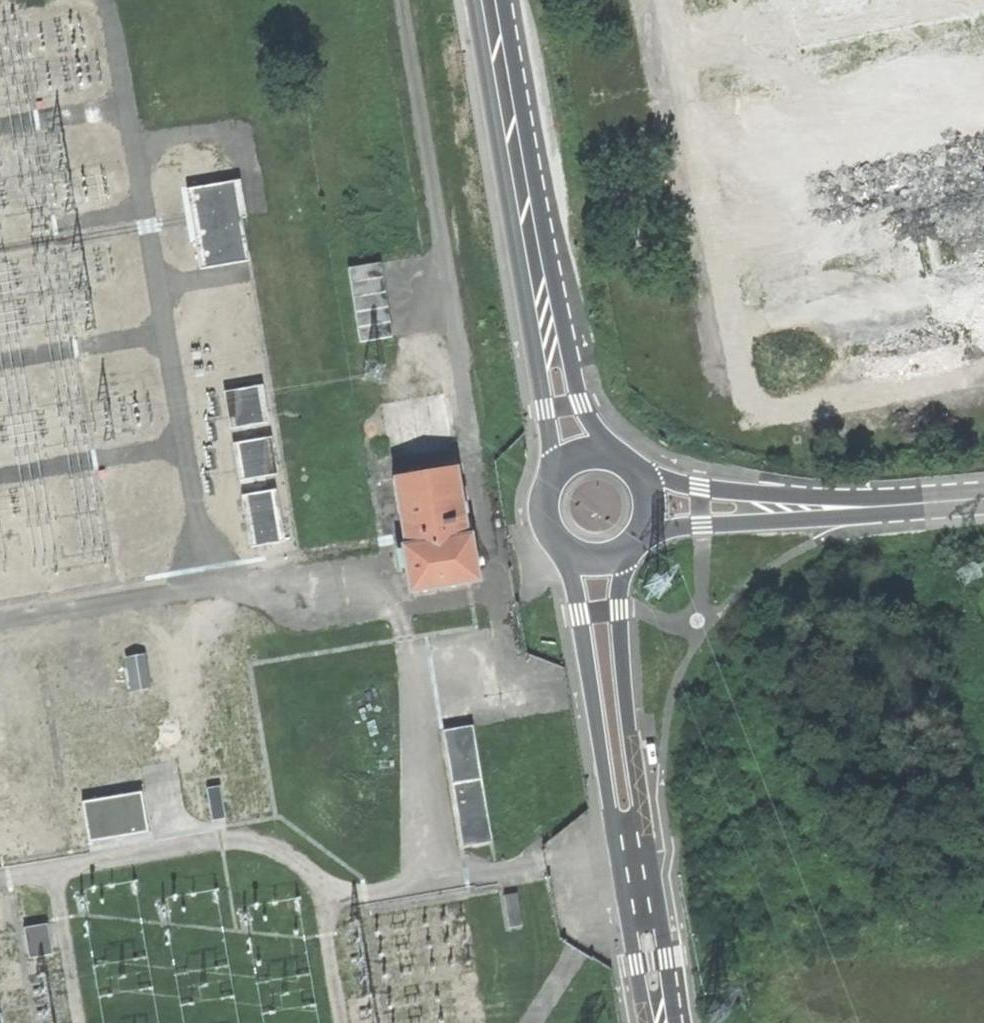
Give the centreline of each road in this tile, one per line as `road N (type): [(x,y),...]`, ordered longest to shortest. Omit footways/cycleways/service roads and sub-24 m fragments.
road 1 (secondary): [(474,0),(551,475)]
road 2 (secondary): [(612,455),(576,392),(510,0)]
road 3 (secondary): [(660,1022),(642,909),(622,558)]
road 4 (secondary): [(565,572),(646,1022)]
road 5 (secondary): [(652,505),(812,511),(983,496)]

